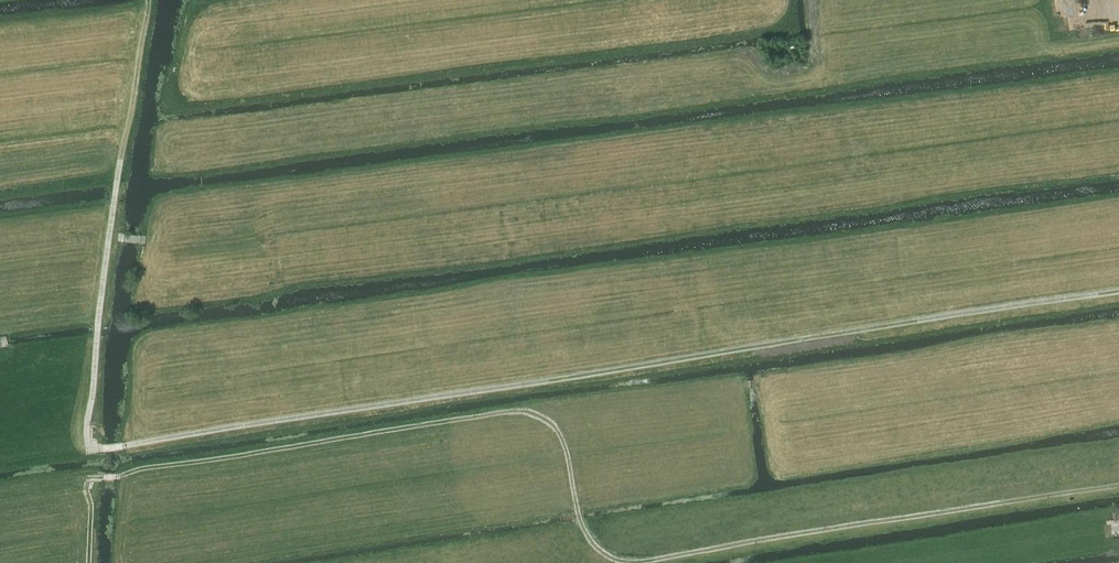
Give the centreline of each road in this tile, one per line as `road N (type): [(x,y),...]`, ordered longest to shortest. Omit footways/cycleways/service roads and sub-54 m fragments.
road 1 (track): [(88,562),(88,476),(124,478),(518,410),(539,416),(562,439),(590,540),(632,562),(1118,485)]
road 2 (track): [(126,448),(1118,292)]
road 3 (track): [(148,0),(109,237),(92,450)]

